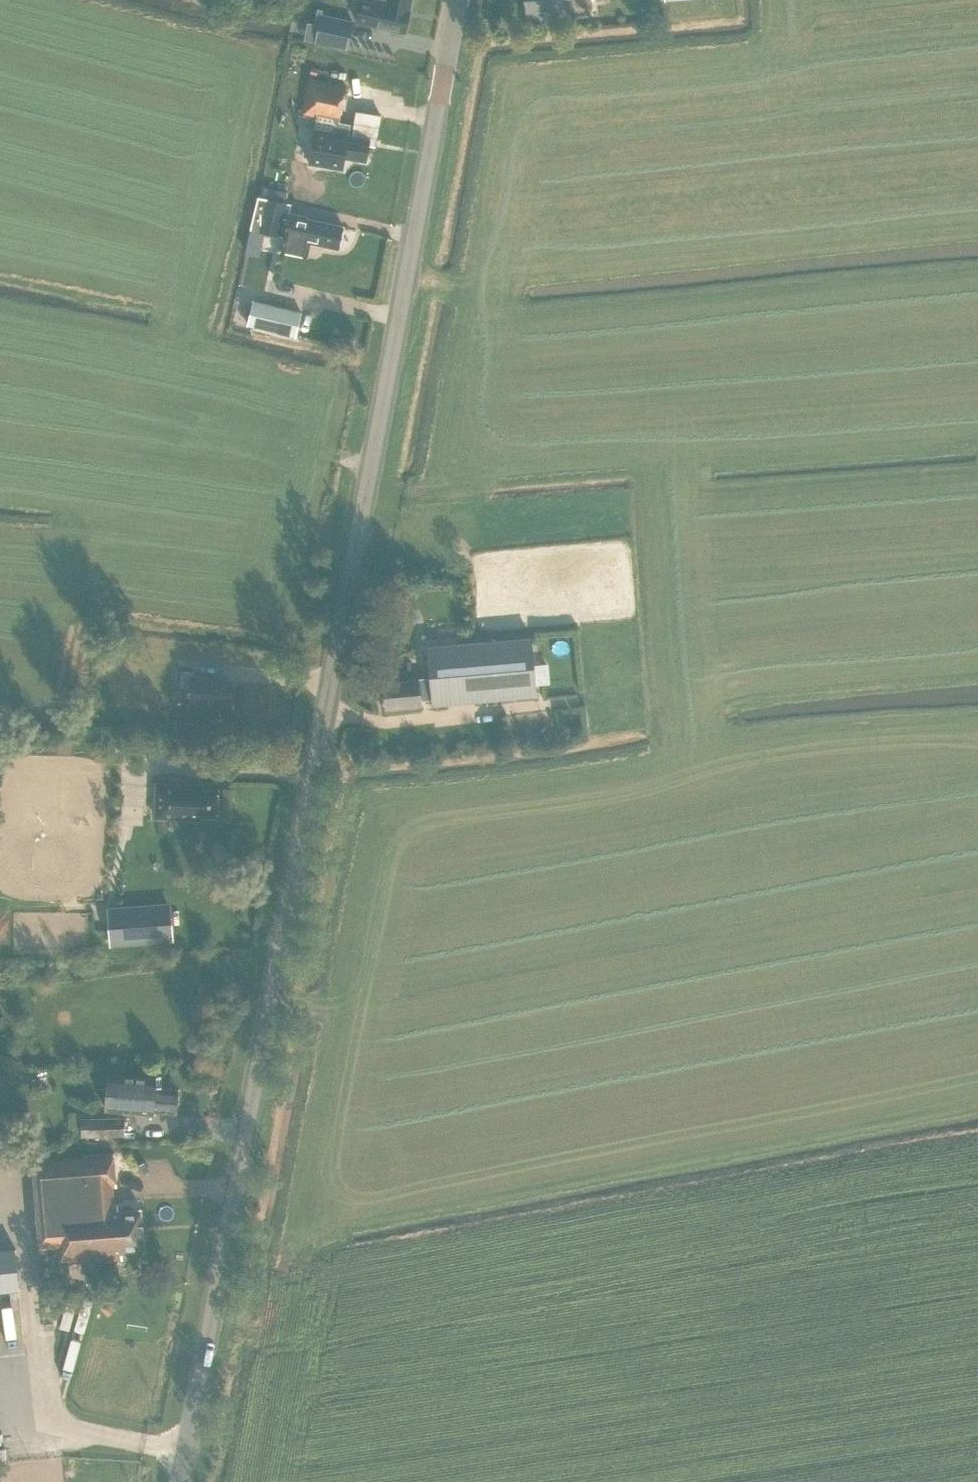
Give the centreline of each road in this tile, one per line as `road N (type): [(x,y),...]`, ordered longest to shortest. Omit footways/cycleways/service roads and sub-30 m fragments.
road 1 (tertiary): [(185,1481),(463,0)]

